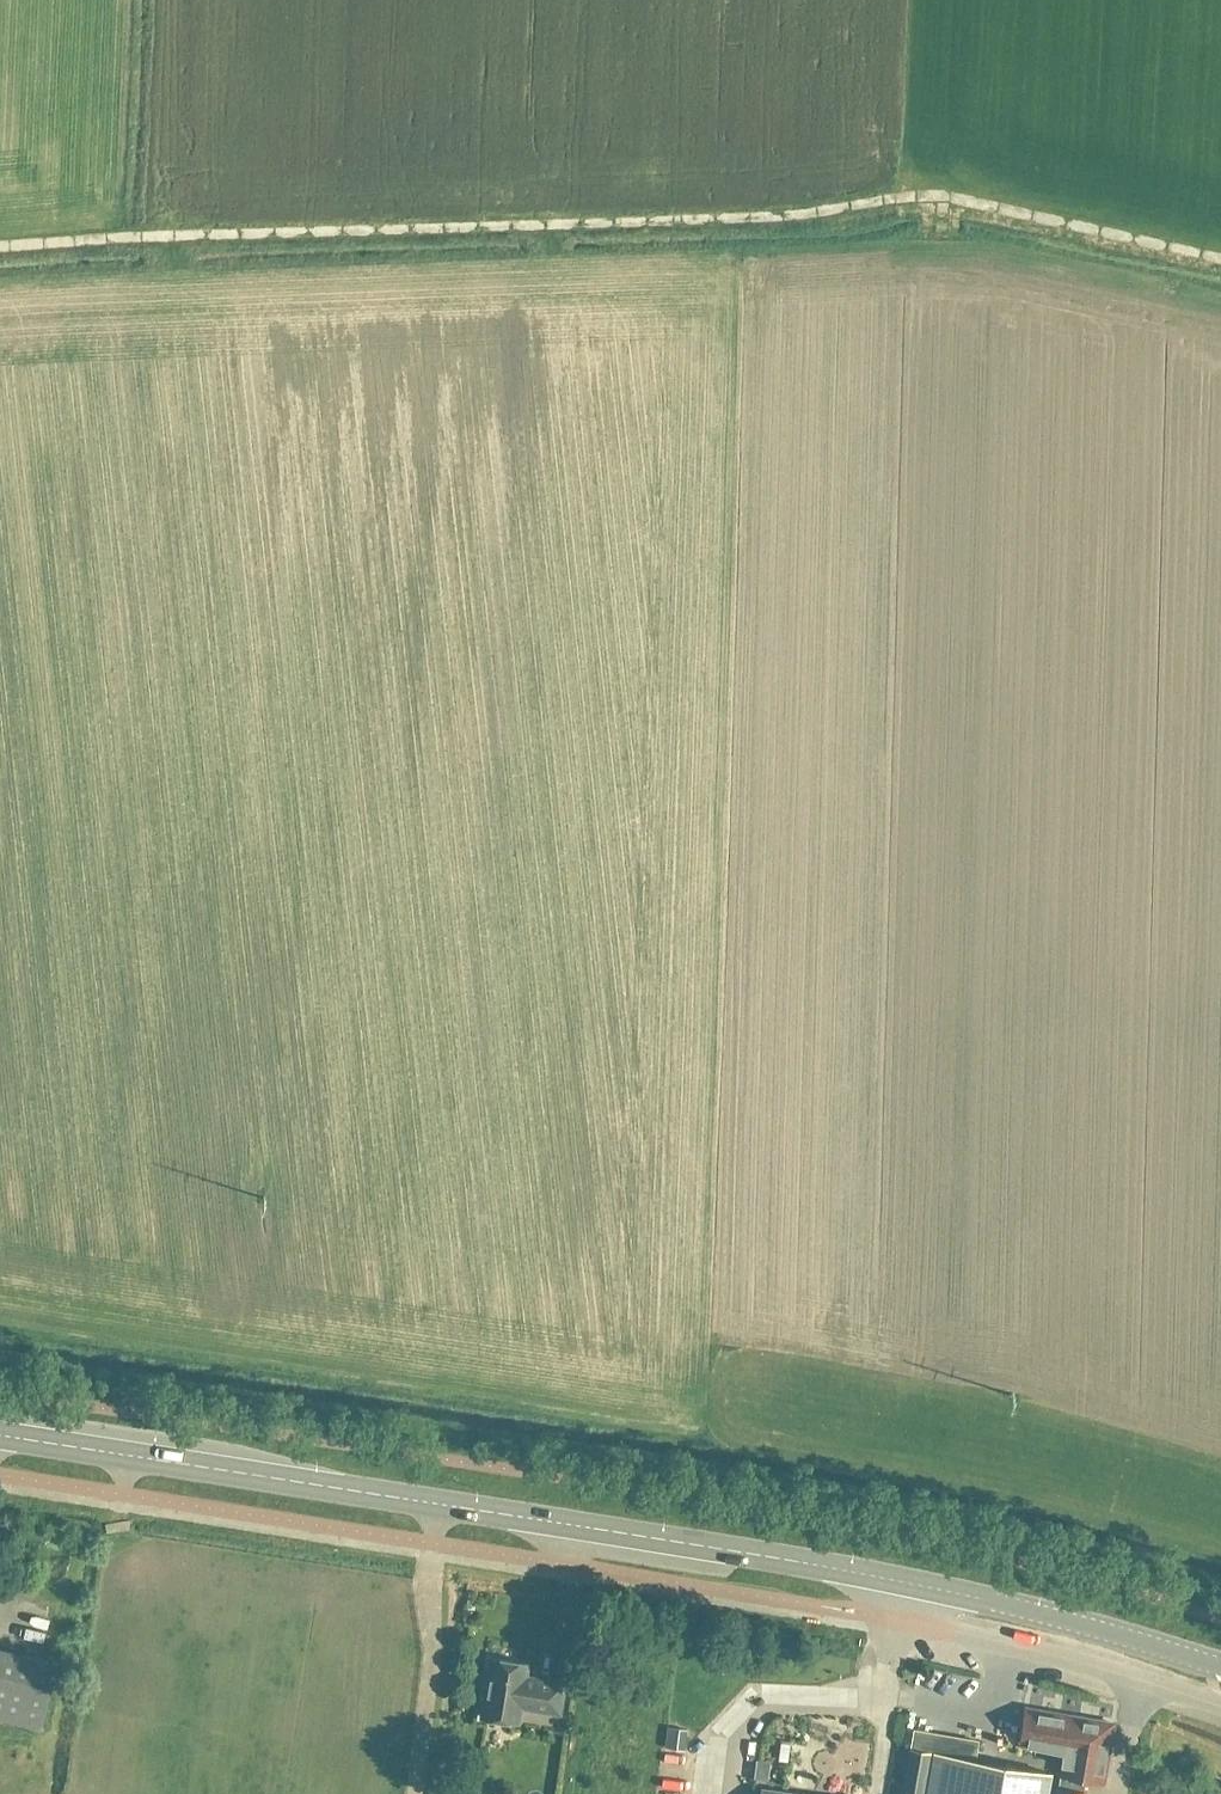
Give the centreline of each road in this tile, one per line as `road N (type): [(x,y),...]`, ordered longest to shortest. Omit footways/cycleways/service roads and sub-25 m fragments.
road 1 (primary): [(1220,1669),(1046,1615),(836,1569),(0,1436)]
road 2 (unclassified): [(1220,1706),(1089,1664),(896,1618)]

